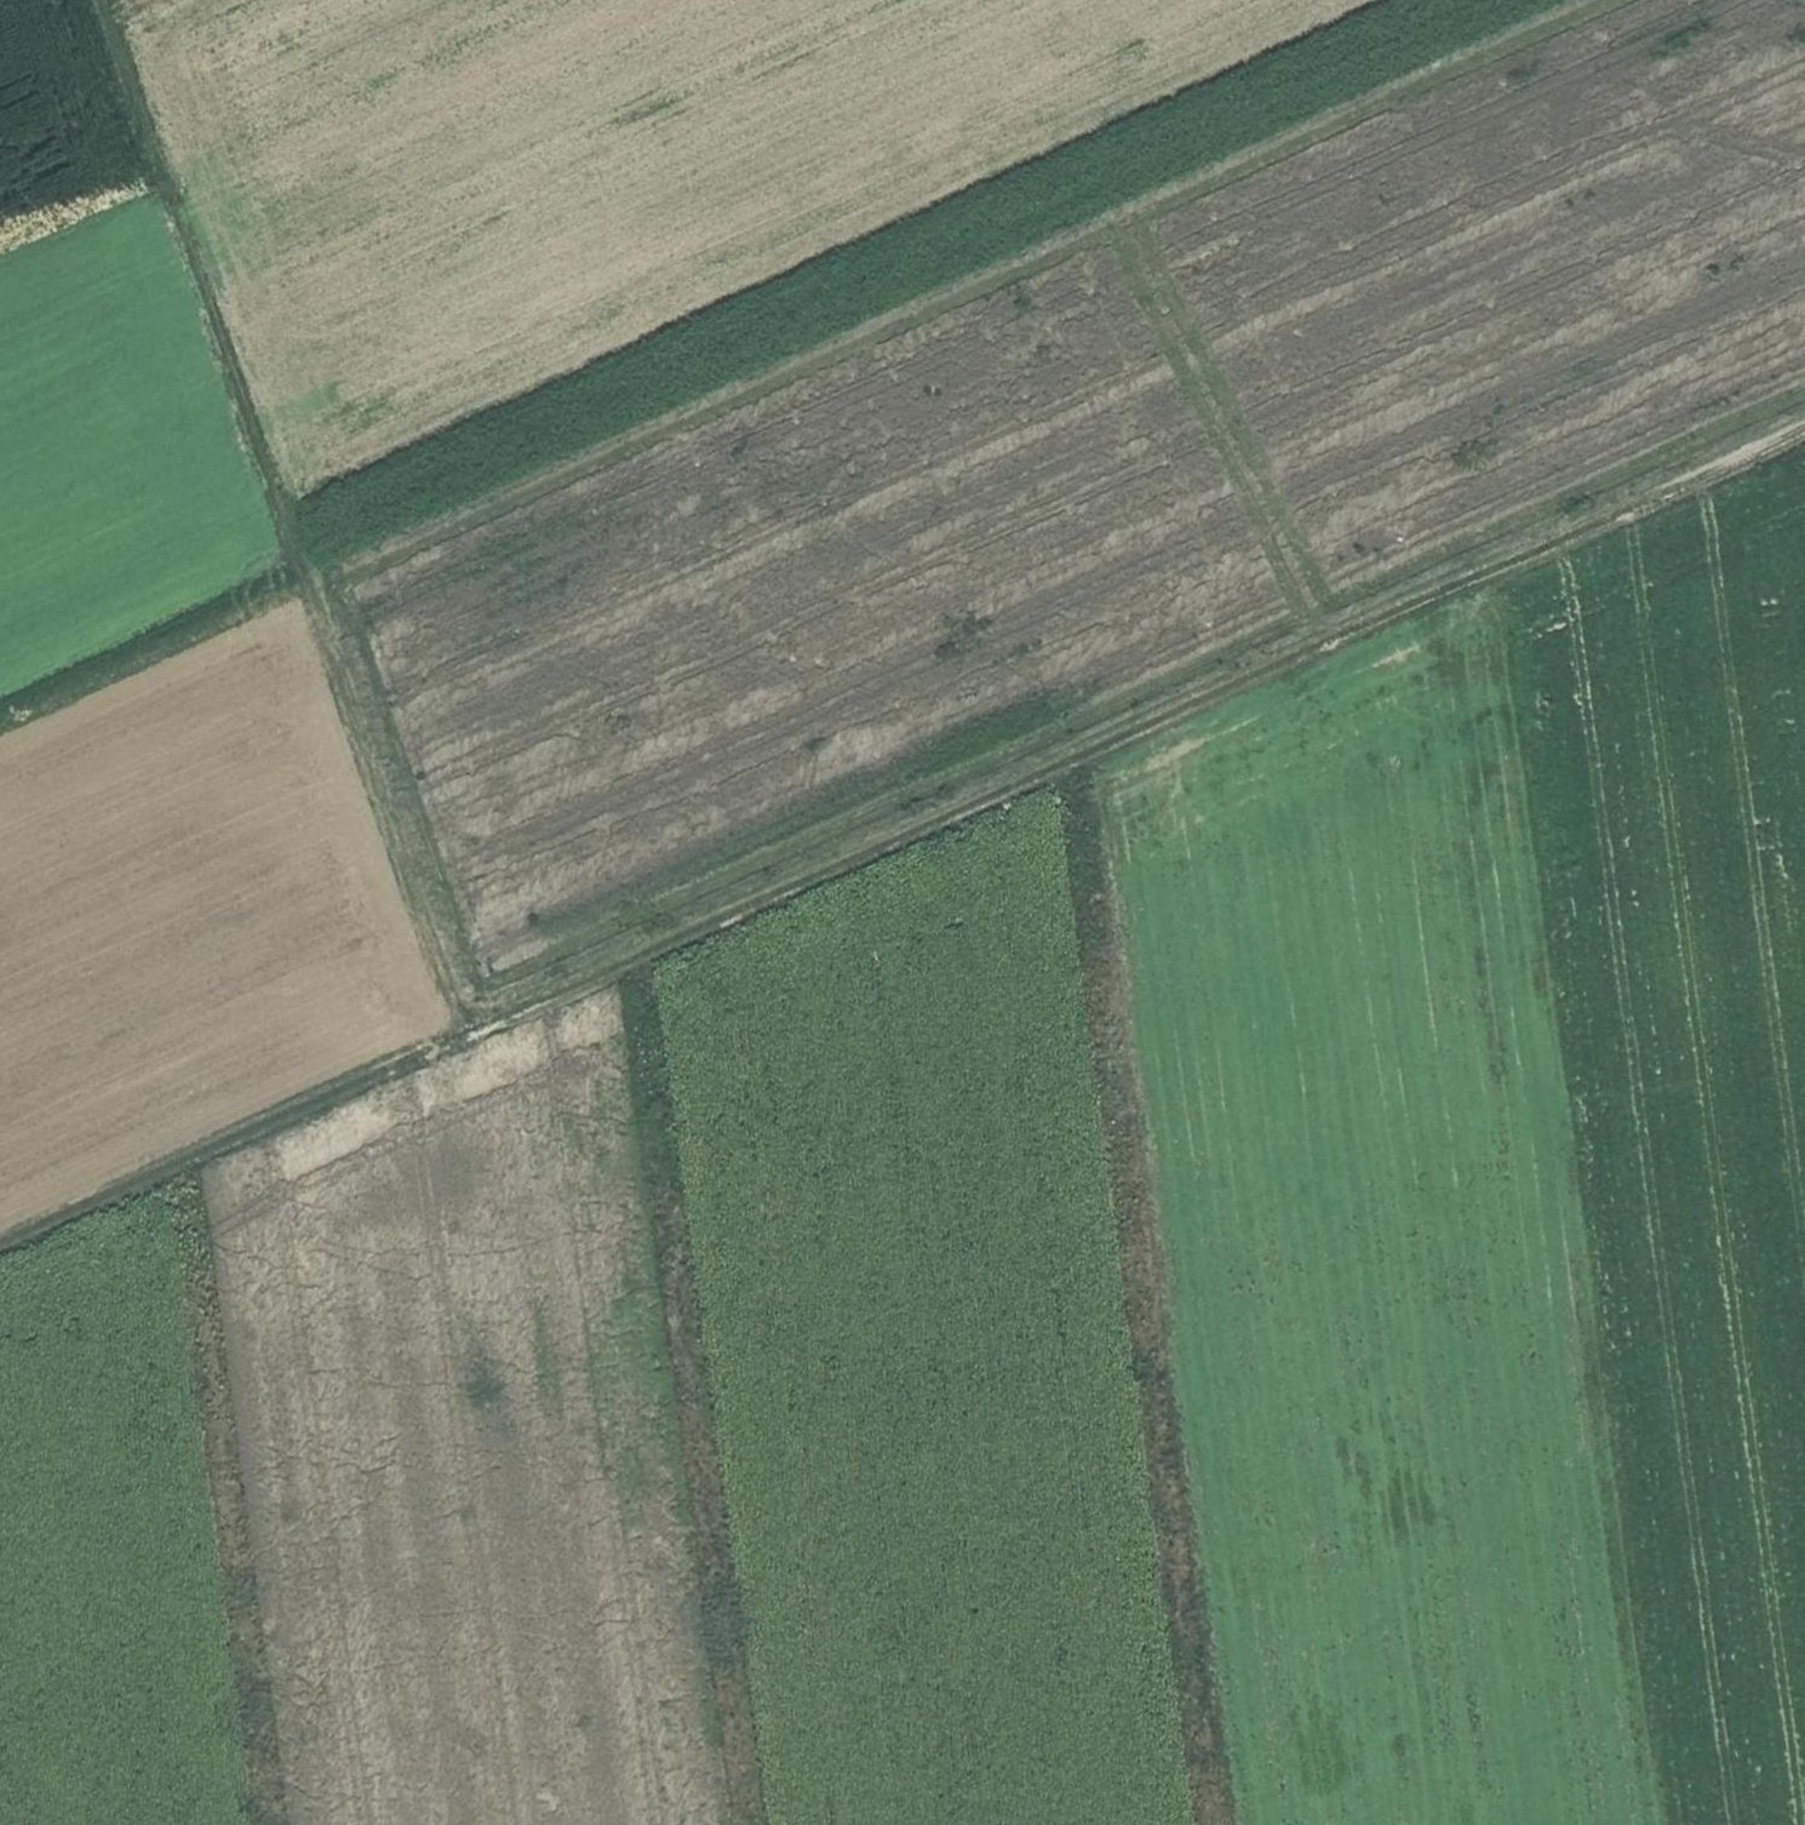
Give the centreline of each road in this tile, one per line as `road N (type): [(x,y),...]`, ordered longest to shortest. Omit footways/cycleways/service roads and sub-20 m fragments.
road 1 (track): [(1804,427),(0,1257)]
road 2 (track): [(476,1042),(106,0)]

